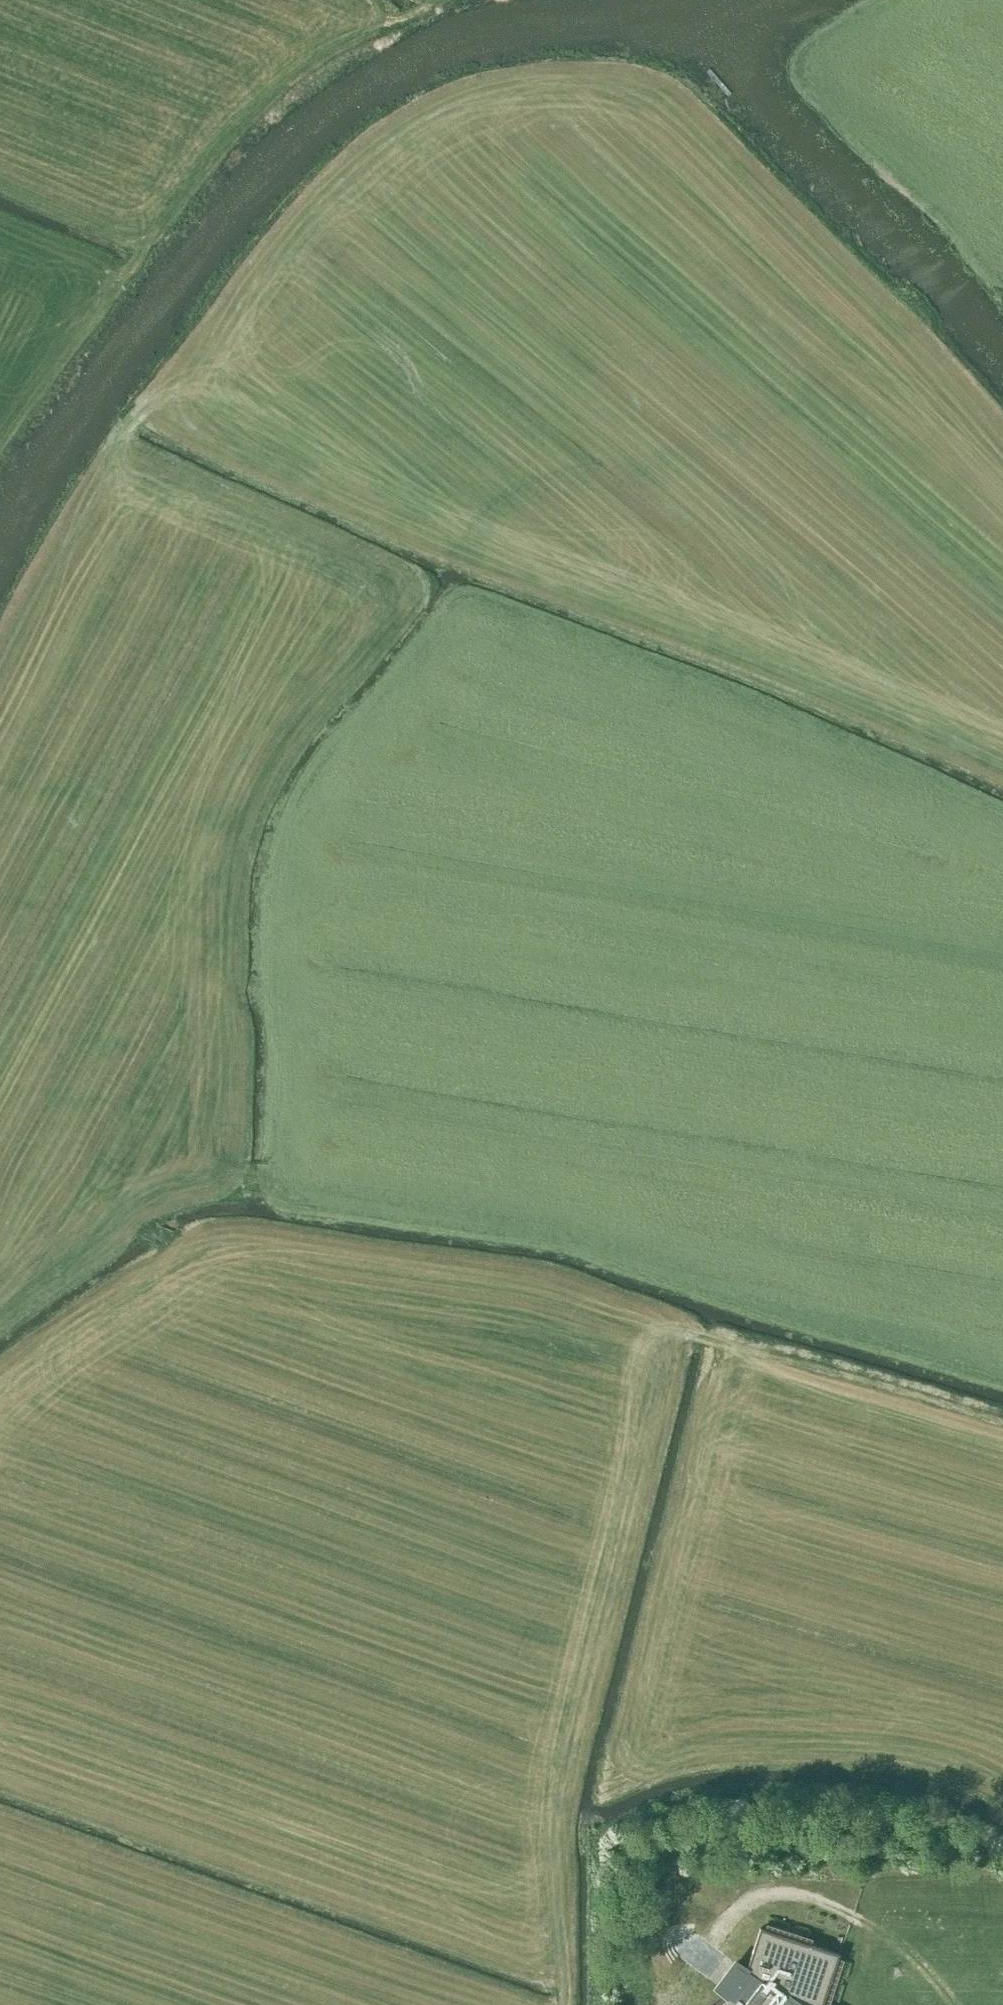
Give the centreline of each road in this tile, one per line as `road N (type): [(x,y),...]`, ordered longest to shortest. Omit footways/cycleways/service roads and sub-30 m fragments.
road 1 (track): [(1002,1423),(723,1340),(658,1330)]
road 2 (track): [(591,1295),(658,1330),(645,1393)]

